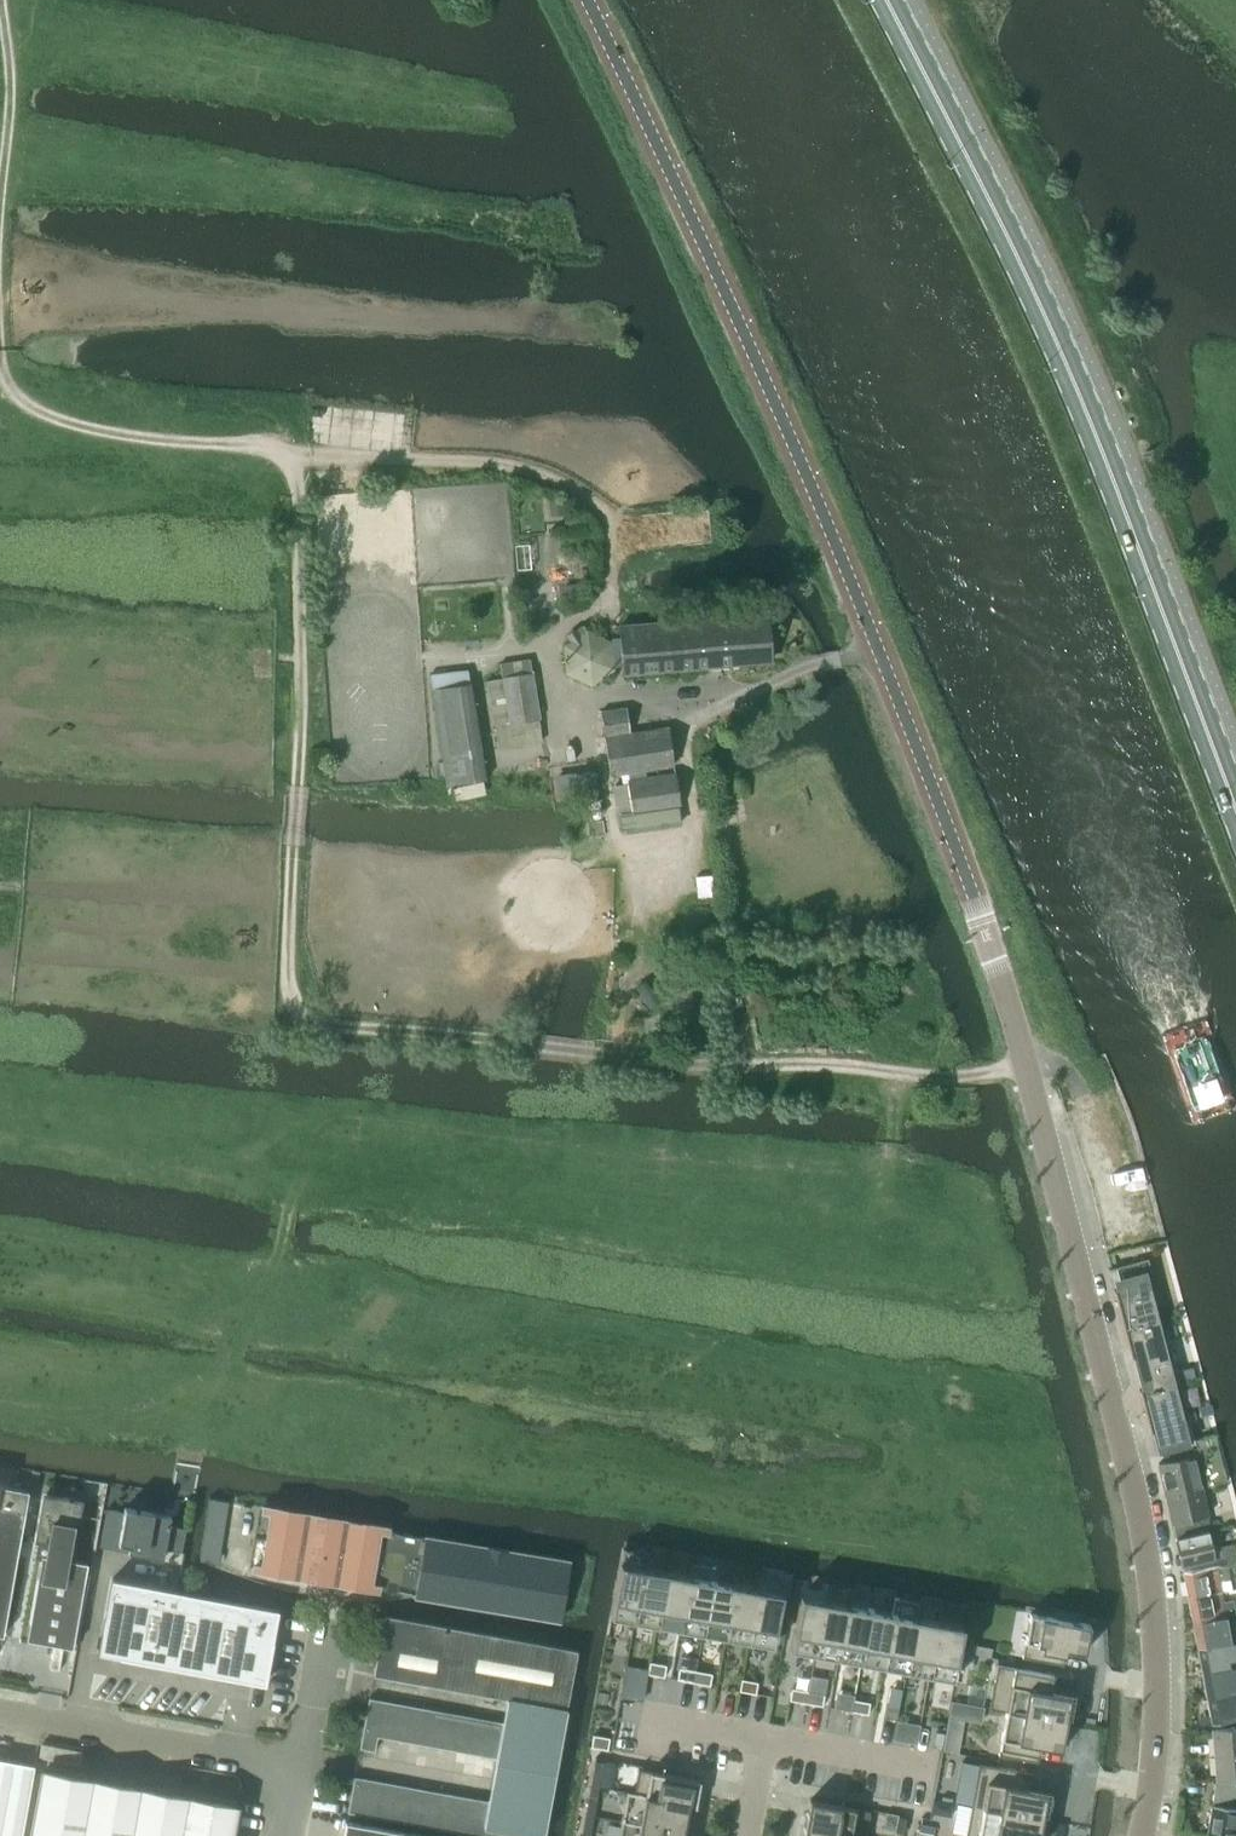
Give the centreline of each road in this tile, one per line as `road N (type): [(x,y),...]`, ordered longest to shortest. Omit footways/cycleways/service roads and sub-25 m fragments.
road 1 (tertiary): [(1143,1835),(1159,1699),(1145,1543),(1028,1069),(967,877),(878,644),(778,409),(584,0)]
road 2 (track): [(1028,1069),(964,1081),(845,1064),(726,1069),(346,1035),(308,1023),(292,1000),(290,971),(303,684),(295,478),(287,462),(260,450),(100,437),(46,419),(9,395),(0,371)]
road 3 (primary): [(1235,810),(1044,314),(887,0)]
road 4 (track): [(615,554),(613,532),(594,503),(520,468),(308,453),(289,465)]
road 5 (unclassified): [(0,1717),(296,1774)]
road 6 (track): [(0,246),(10,73),(2,0)]
road 7 (residential): [(764,1743),(934,1775)]
road 8 (unclassified): [(296,1774),(322,1627)]
road 9 (residential): [(642,1720),(764,1743)]

